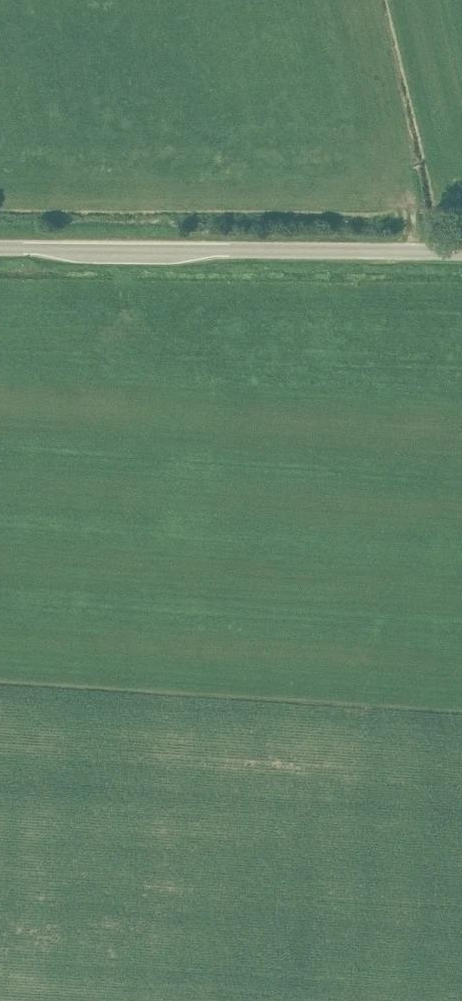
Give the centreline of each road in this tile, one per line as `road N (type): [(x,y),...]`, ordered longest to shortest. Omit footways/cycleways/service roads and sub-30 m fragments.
road 1 (unclassified): [(461,251),(0,245)]

